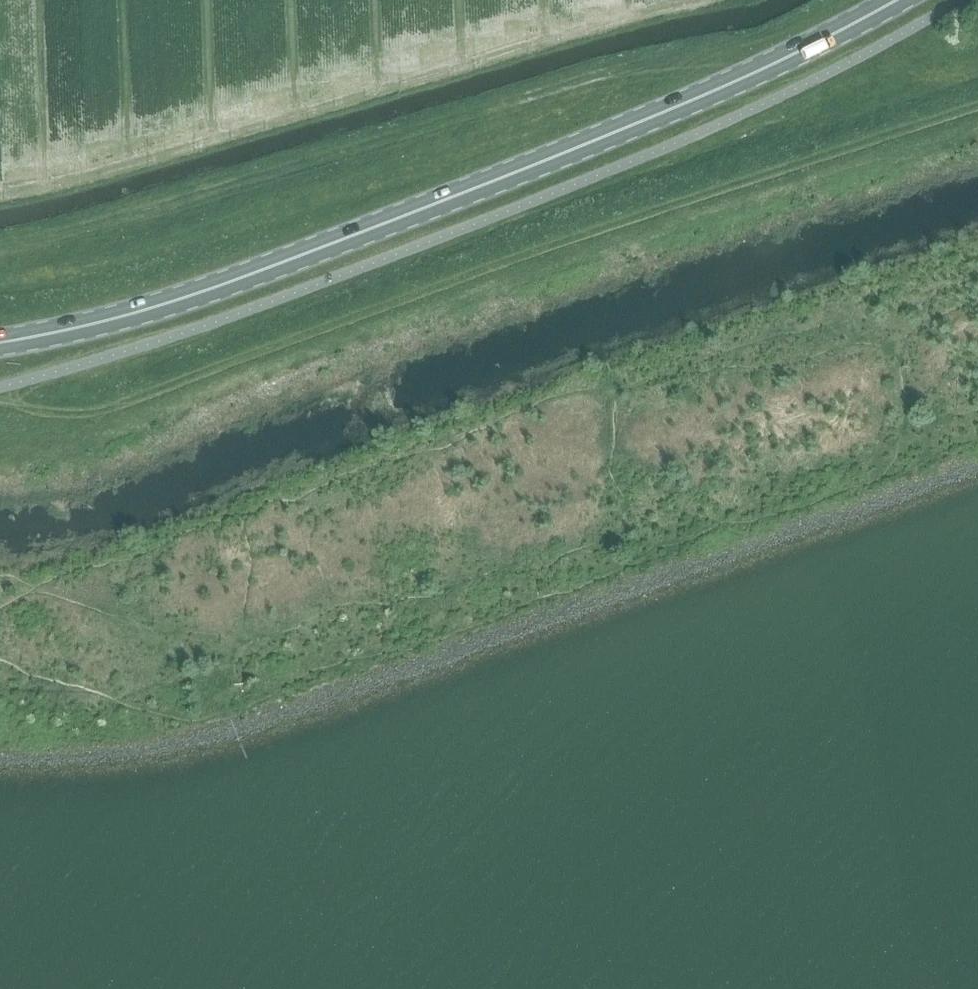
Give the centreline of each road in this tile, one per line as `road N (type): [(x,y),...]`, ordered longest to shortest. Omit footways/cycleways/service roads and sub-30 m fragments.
road 1 (primary): [(896,0),(686,104),(353,237),(163,305),(0,343)]

